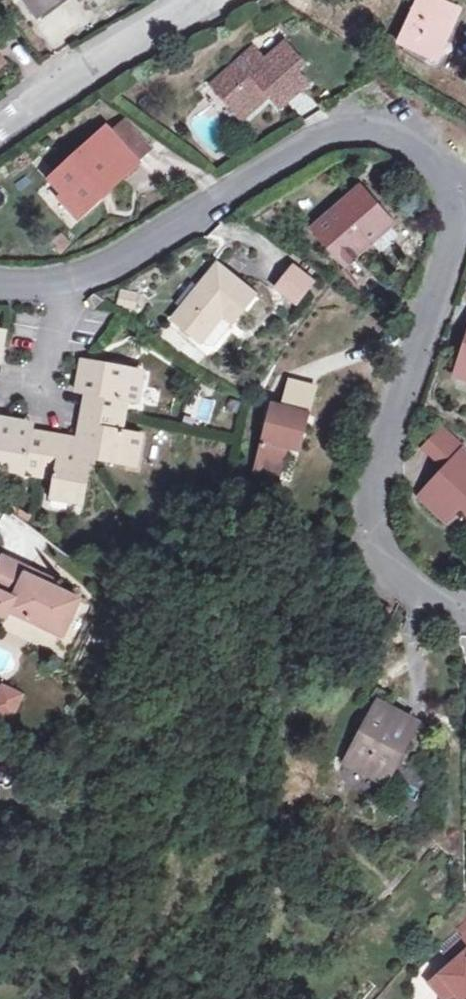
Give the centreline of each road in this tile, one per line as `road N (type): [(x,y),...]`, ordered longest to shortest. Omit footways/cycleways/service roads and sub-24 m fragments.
road 1 (residential): [(69,282),(130,255),(328,131),(357,123),(406,137),(441,173),(457,206),(376,484),(380,543),(406,579),(438,601),(465,608)]
road 2 (residential): [(0,128),(213,0)]
road 3 (residential): [(69,282),(39,399)]

